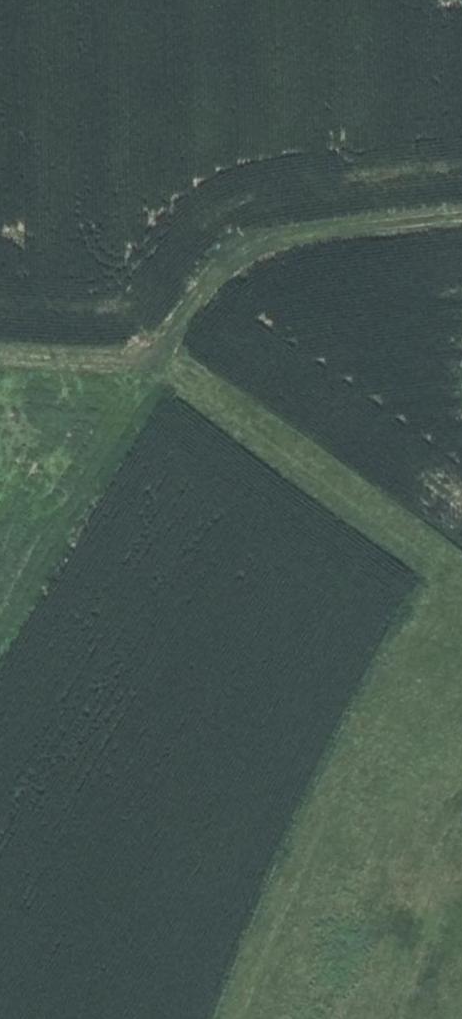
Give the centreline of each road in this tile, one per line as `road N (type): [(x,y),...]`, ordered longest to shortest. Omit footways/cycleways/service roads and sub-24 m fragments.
road 1 (track): [(0,356),(155,352),(243,253),(294,234),(461,212)]

